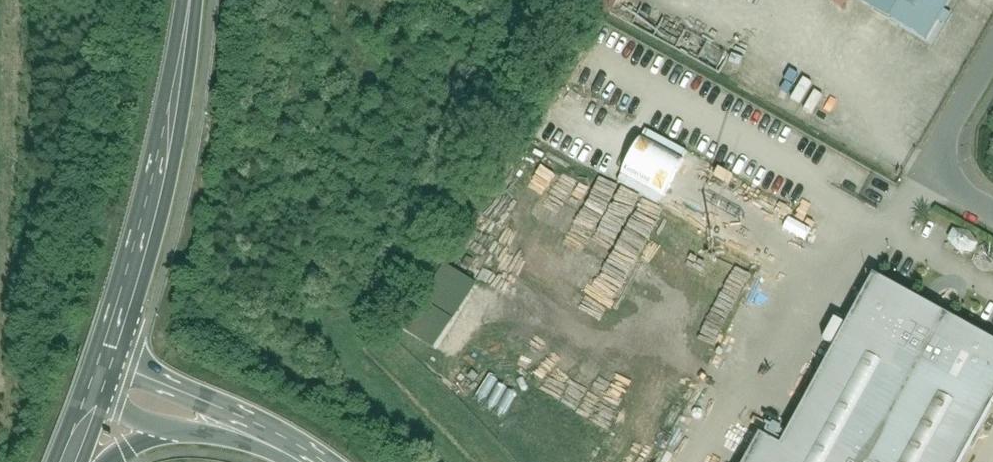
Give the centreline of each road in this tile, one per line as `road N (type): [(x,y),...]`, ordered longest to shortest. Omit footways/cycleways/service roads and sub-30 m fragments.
road 1 (tertiary): [(103,383),(166,151),(190,0)]
road 2 (residential): [(992,48),(927,172),(992,209)]

